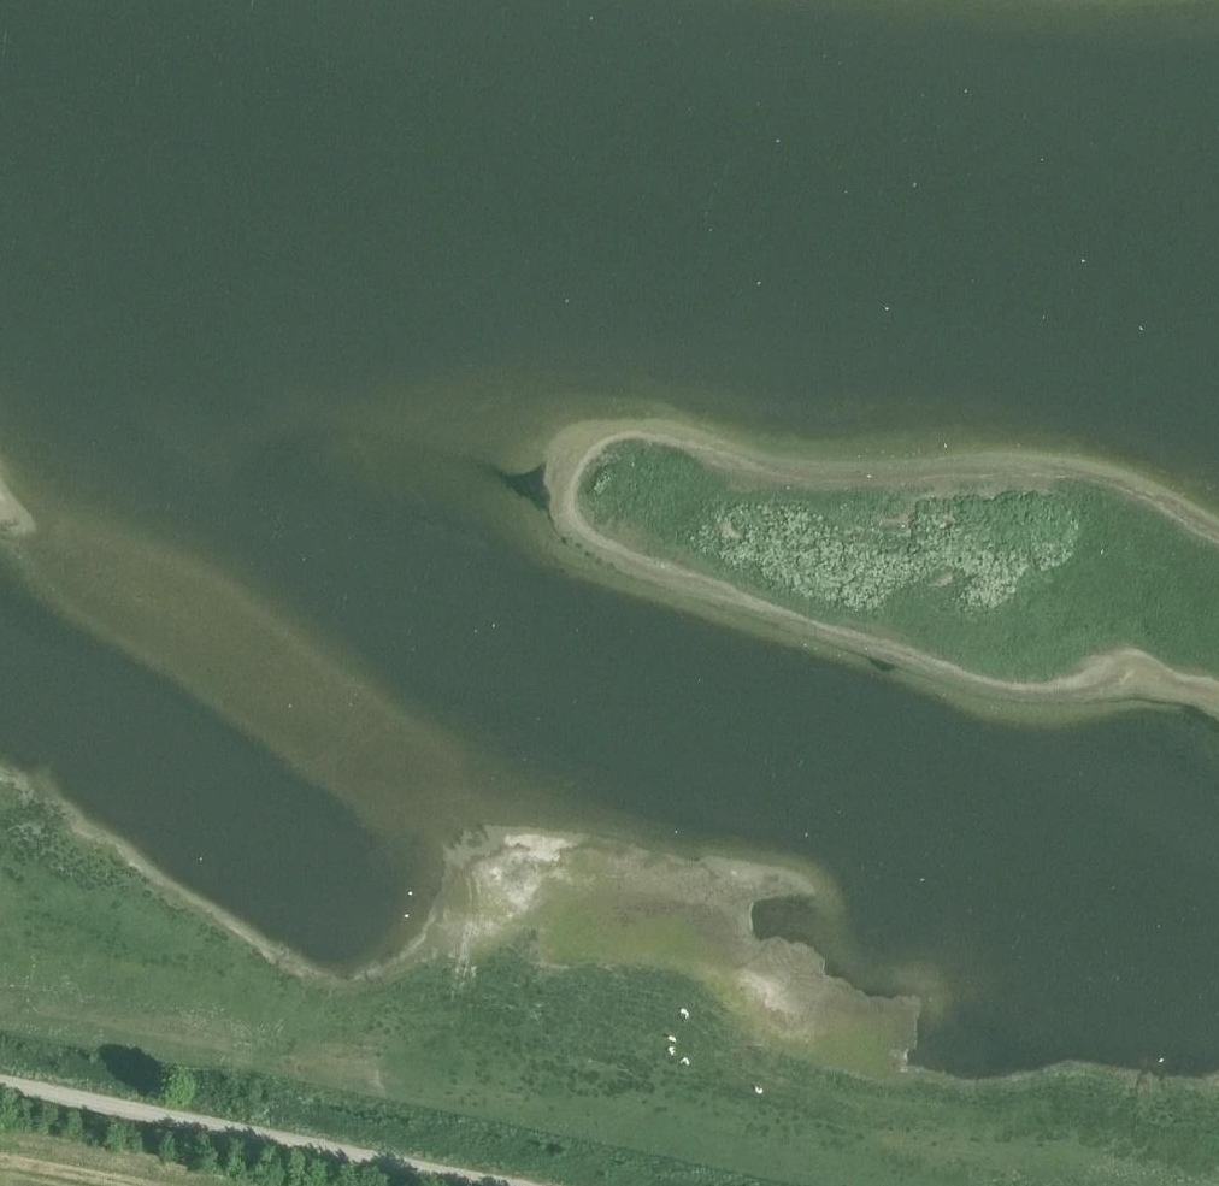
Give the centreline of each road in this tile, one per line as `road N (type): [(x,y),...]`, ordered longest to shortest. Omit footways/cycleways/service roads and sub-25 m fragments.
road 1 (unclassified): [(493,1185),(0,1084)]

